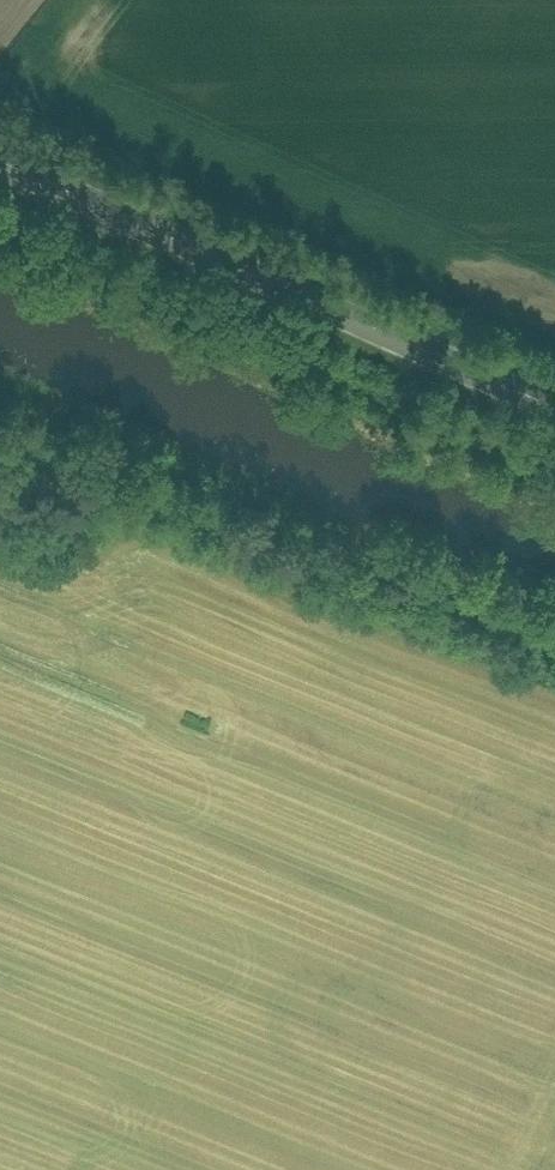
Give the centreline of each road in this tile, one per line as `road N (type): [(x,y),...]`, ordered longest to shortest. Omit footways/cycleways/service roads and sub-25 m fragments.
road 1 (tertiary): [(554,404),(0,158)]

